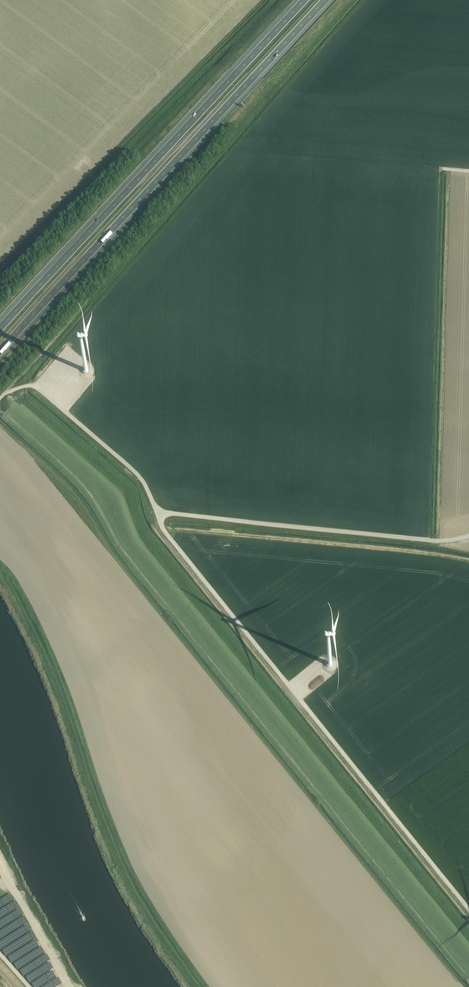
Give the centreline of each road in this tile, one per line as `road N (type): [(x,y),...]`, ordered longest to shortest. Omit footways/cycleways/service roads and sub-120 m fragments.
road 1 (track): [(0,412),(86,493),(117,549),(468,982)]
road 2 (motorway): [(0,353),(325,0)]
road 3 (motorway): [(305,0),(0,329)]
road 4 (track): [(0,279),(93,183)]

